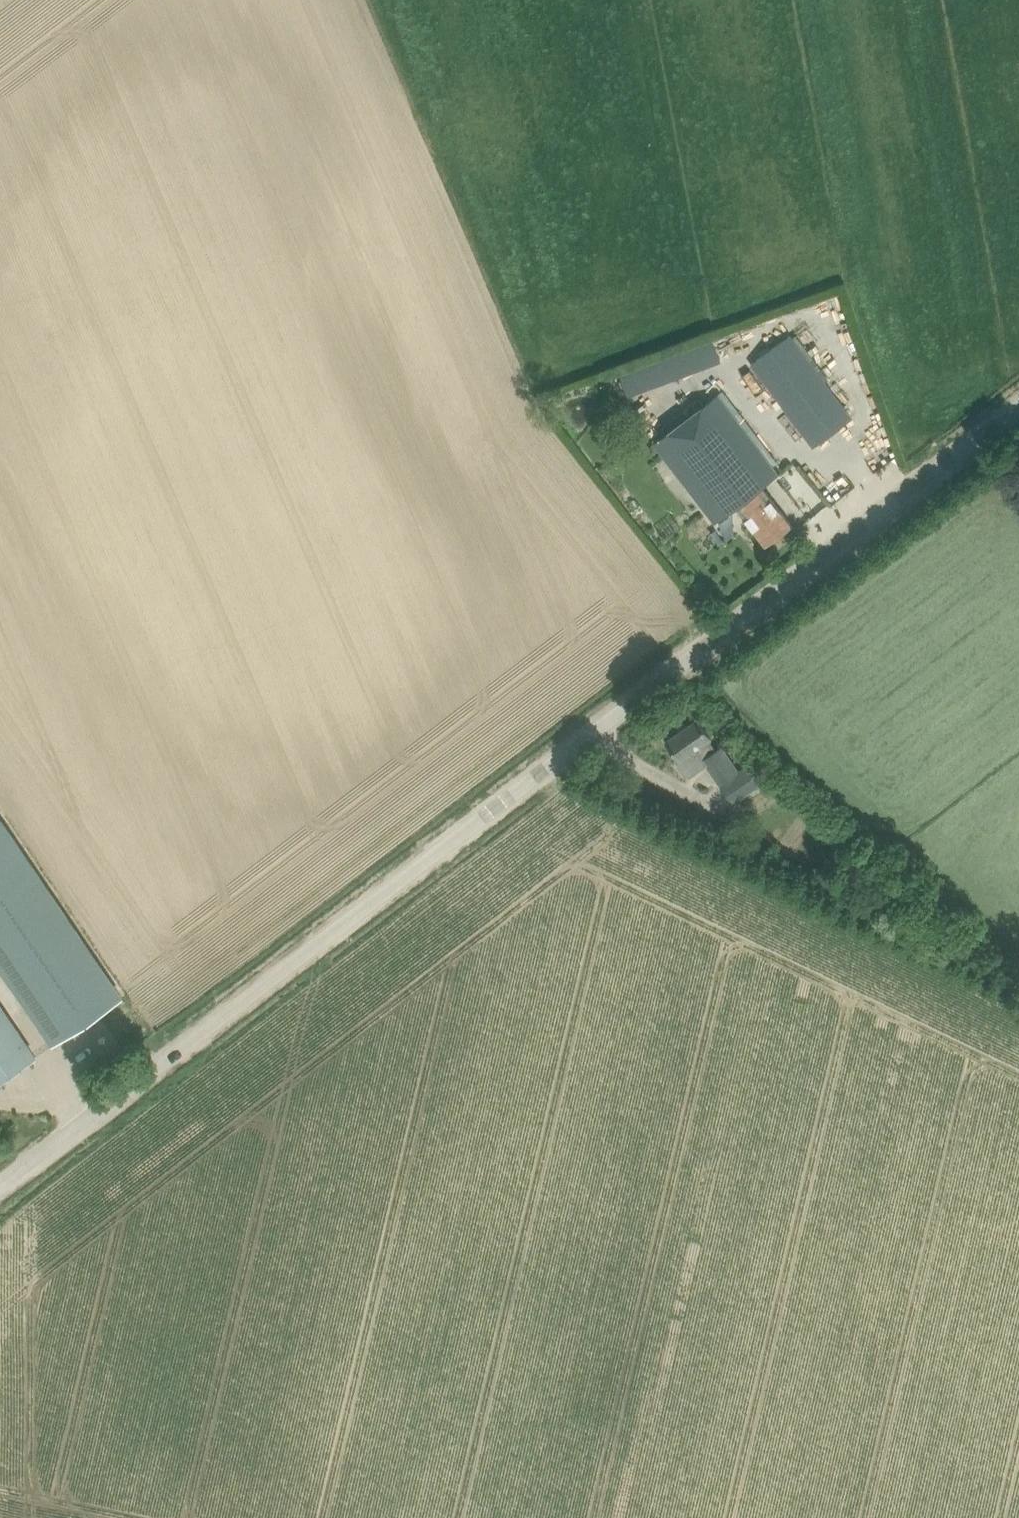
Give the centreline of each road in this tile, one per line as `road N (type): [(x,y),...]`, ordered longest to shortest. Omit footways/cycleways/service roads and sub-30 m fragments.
road 1 (unclassified): [(0,1188),(1018,406)]

